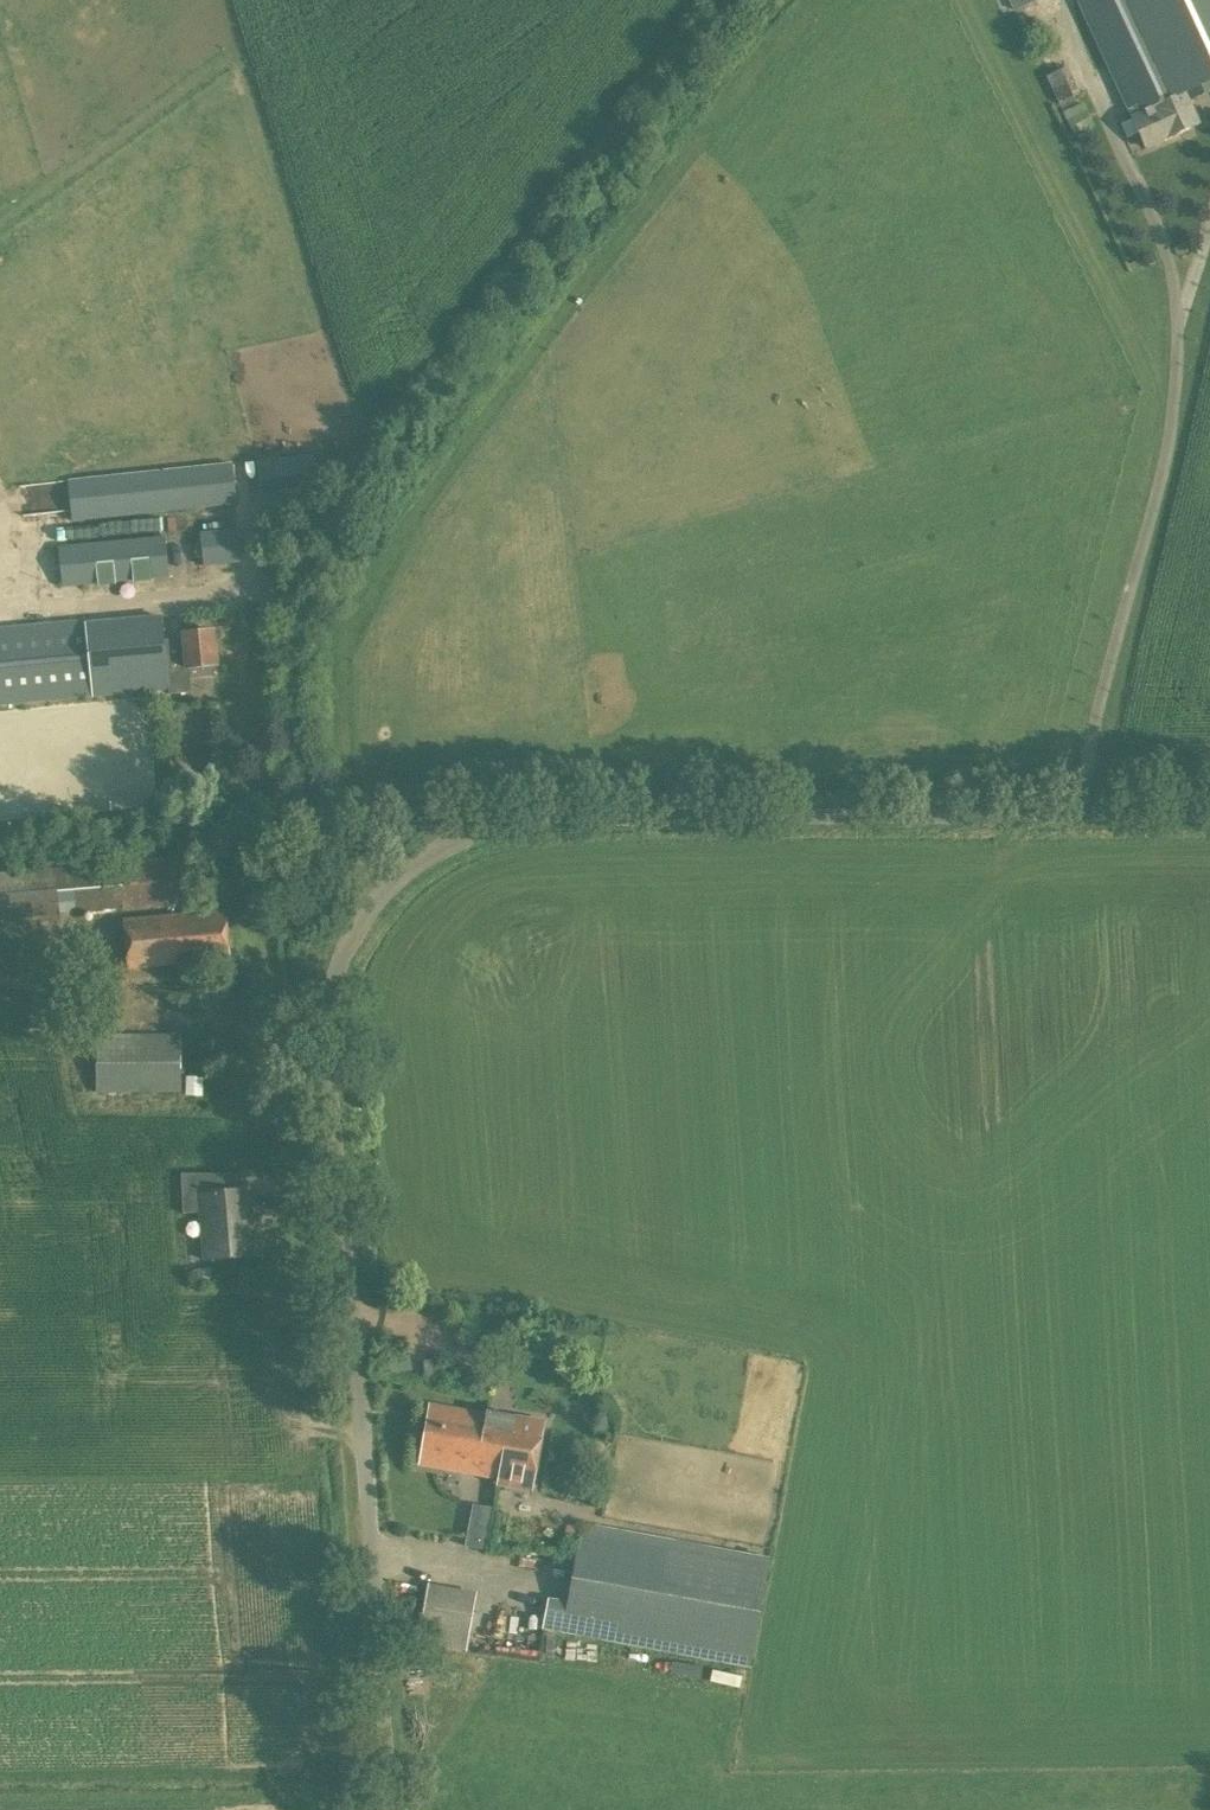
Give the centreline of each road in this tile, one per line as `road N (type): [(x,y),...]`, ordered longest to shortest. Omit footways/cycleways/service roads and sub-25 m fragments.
road 1 (unclassified): [(390,1809),(328,1015),(329,980),(364,910),(397,878),(474,830),(515,821),(1209,820)]

